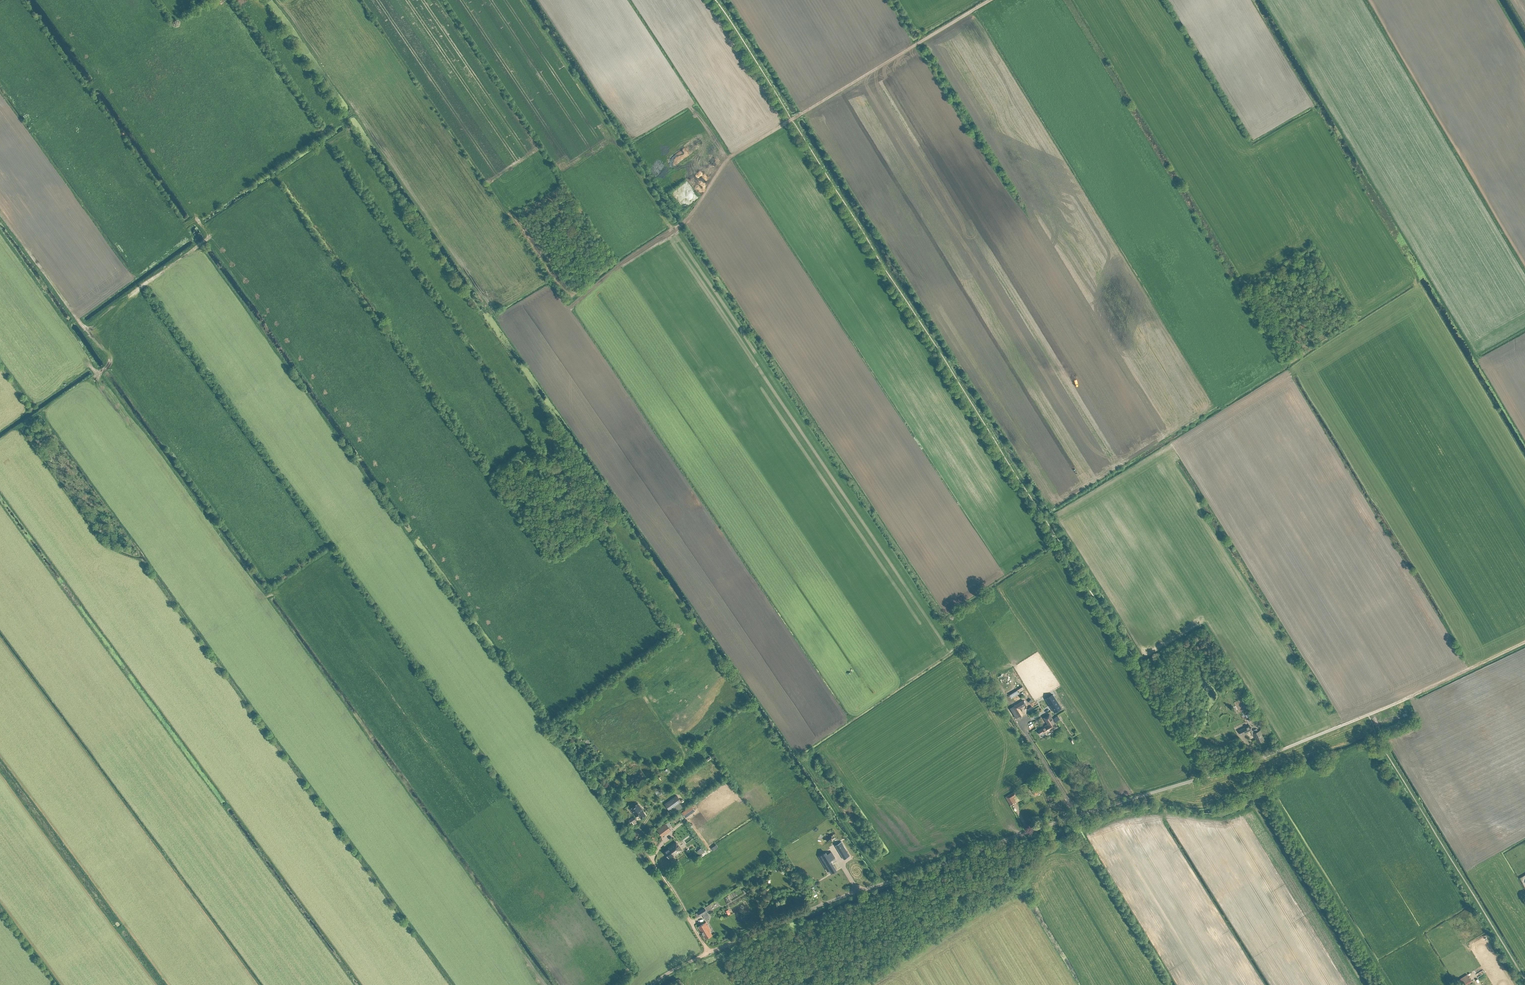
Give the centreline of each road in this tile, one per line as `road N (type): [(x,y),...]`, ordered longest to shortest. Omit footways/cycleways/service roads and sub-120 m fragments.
road 1 (unclassified): [(652,984),(844,896),(1242,765),(1411,696)]
road 2 (track): [(990,0),(728,158),(683,223)]
road 3 (track): [(799,755),(881,883)]
road 4 (track): [(1411,696),(1524,642)]

